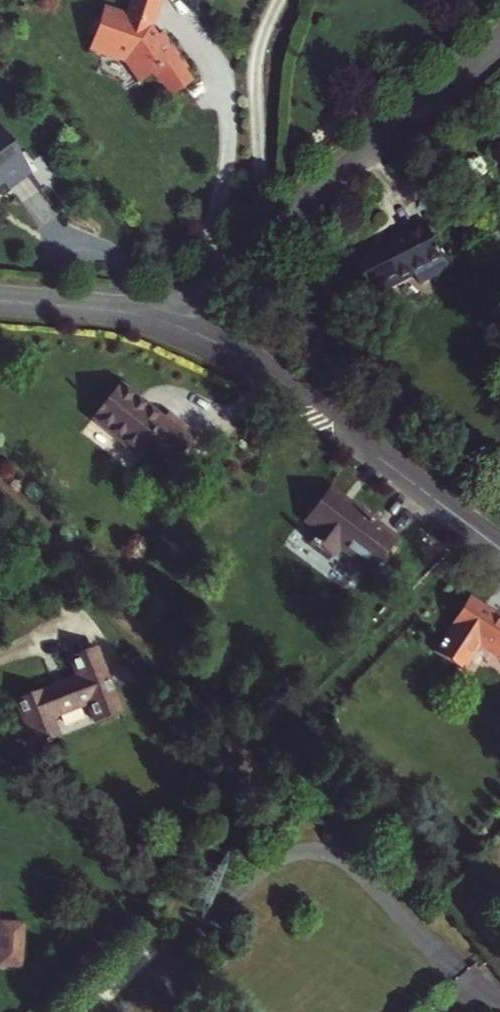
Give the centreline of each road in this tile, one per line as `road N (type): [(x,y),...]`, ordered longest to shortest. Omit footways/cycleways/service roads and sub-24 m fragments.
road 1 (residential): [(160,318),(499,41)]
road 2 (residential): [(160,318),(247,359),(499,547)]
road 3 (residential): [(0,300),(160,318)]

